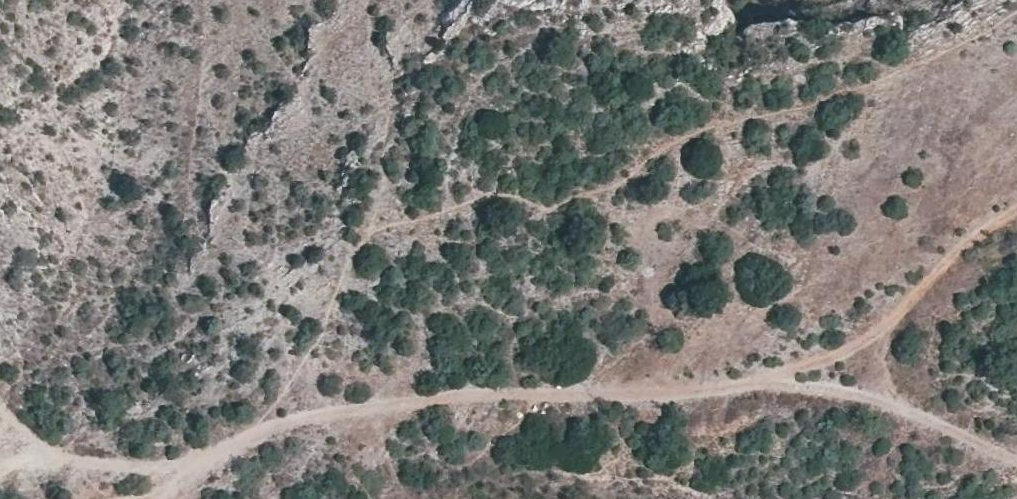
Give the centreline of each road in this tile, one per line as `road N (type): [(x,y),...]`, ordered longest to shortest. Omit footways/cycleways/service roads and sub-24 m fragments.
road 1 (track): [(150,498),(303,418),(456,395),(797,384),(859,396),(1016,454)]
road 2 (track): [(1016,207),(832,349),(745,388)]
road 3 (track): [(0,404),(28,437),(66,457),(148,468),(226,455)]

